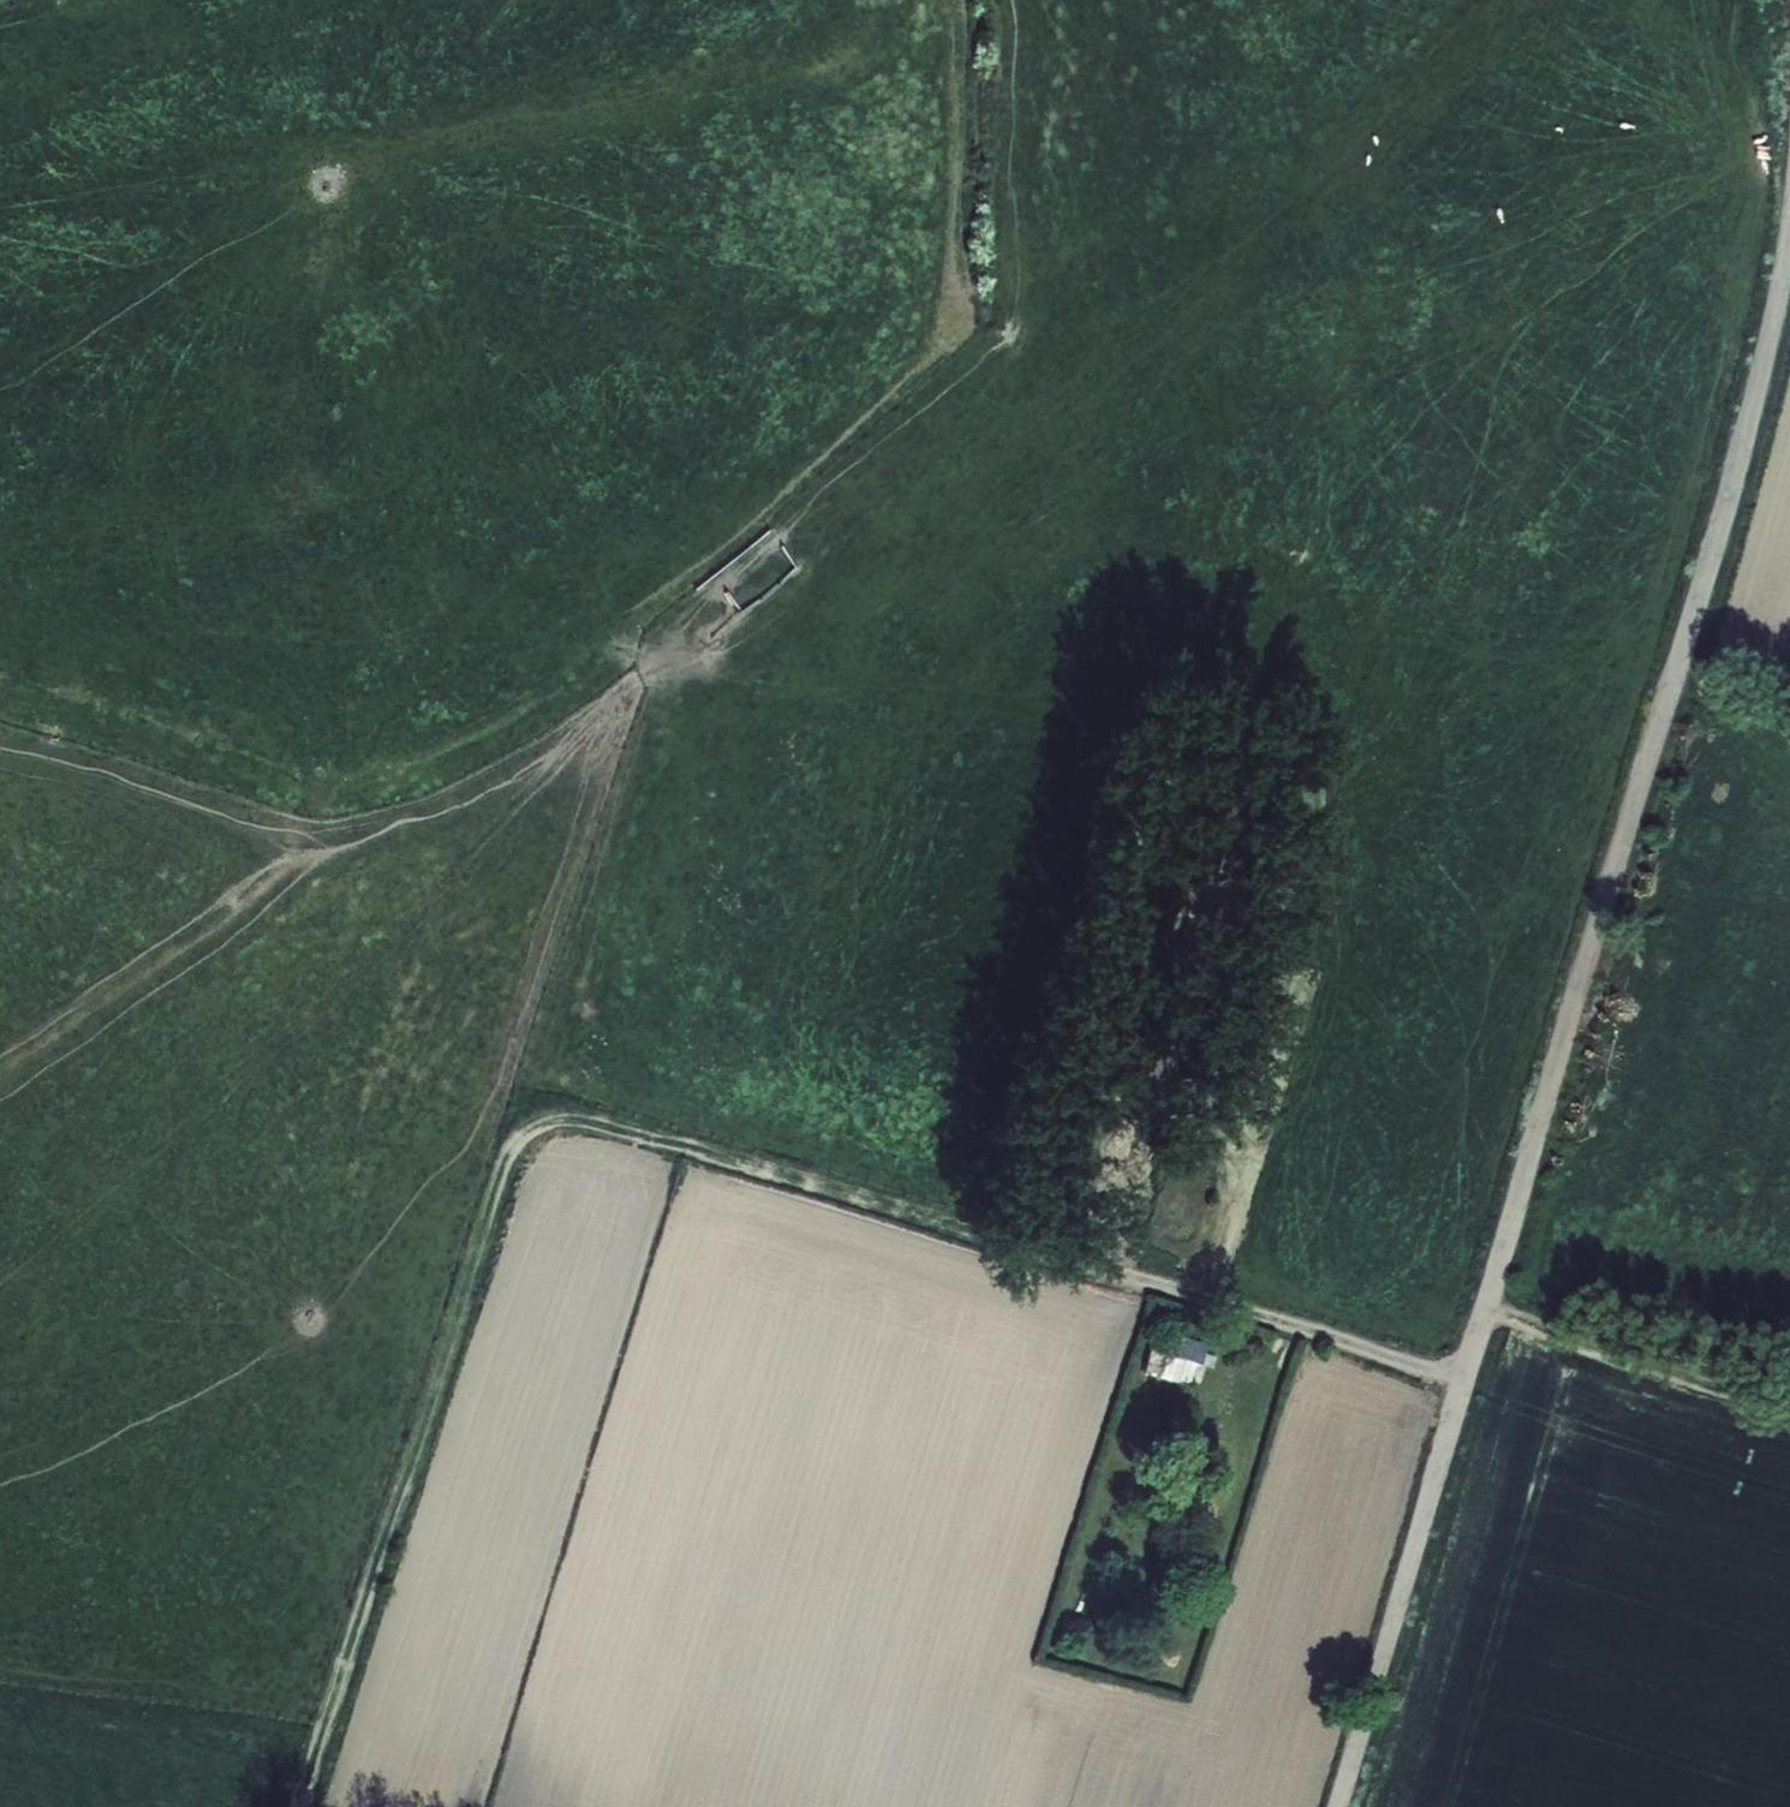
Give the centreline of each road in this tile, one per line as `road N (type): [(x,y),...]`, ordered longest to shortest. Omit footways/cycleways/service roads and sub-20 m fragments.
road 1 (track): [(1789,220),(1625,874),(1336,1806)]
road 2 (track): [(1491,1306),(1789,1400)]

